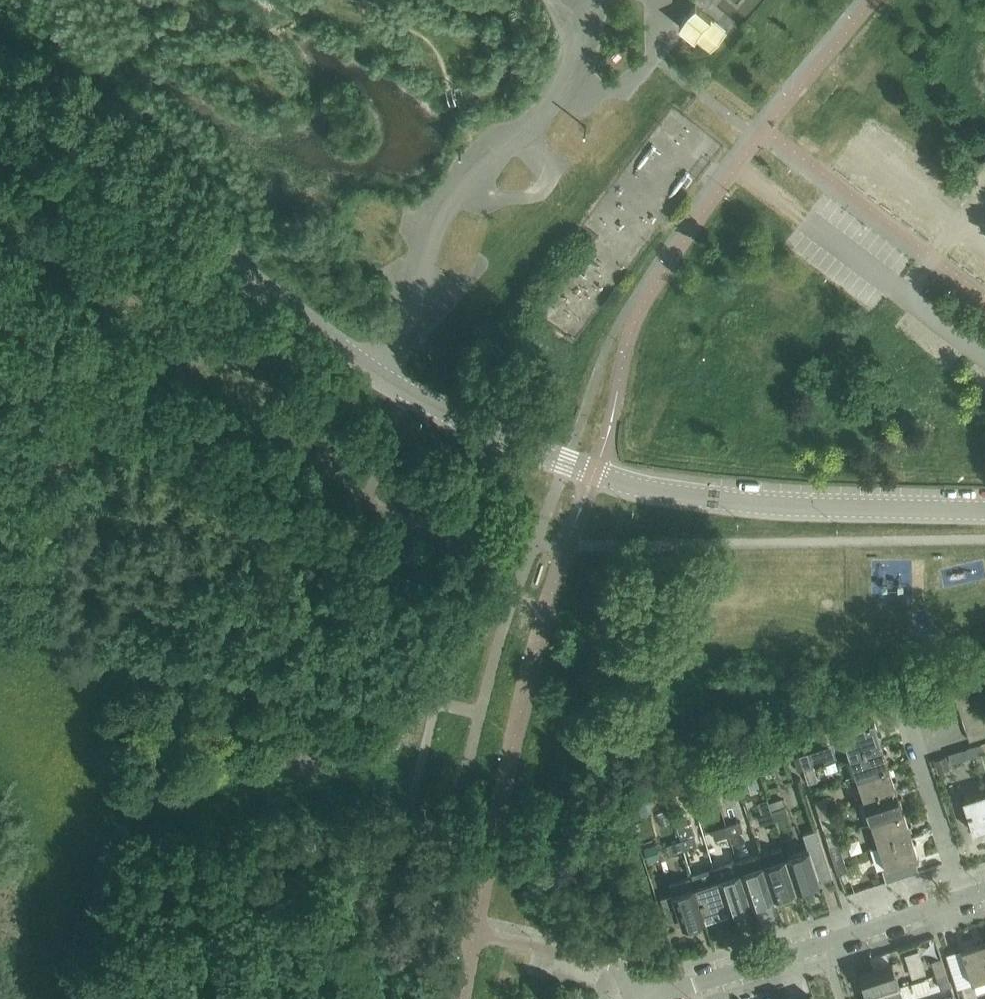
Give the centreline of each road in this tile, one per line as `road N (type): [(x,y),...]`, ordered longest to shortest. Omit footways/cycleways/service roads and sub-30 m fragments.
road 1 (unclassified): [(984,509),(665,492),(498,437),(406,390),(0,93)]
road 2 (residential): [(634,998),(965,898)]
road 3 (residential): [(965,898),(906,700)]

